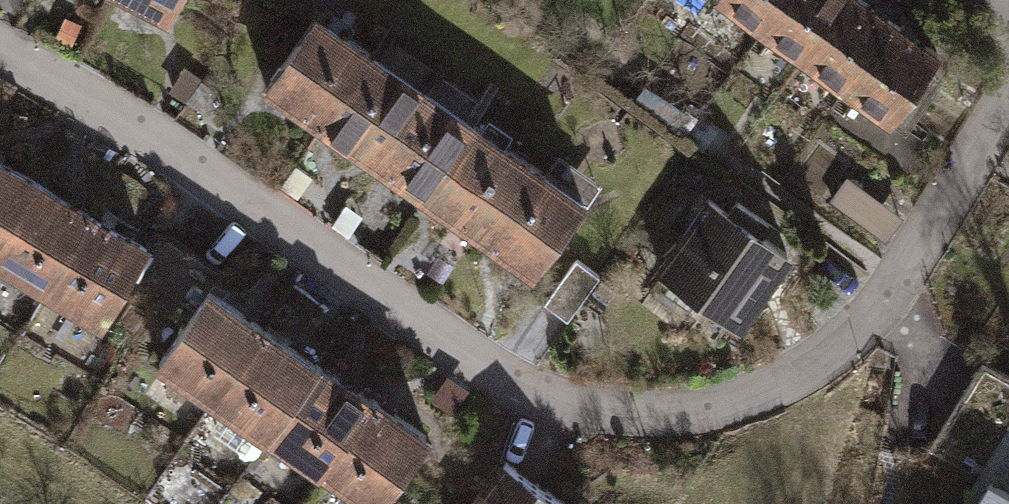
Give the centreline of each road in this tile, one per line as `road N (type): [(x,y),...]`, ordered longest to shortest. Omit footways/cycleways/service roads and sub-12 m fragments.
road 1 (residential): [(0,57),(269,220),(505,382),(589,417),(678,421),(732,413),(803,385),(865,342),(1008,104)]

